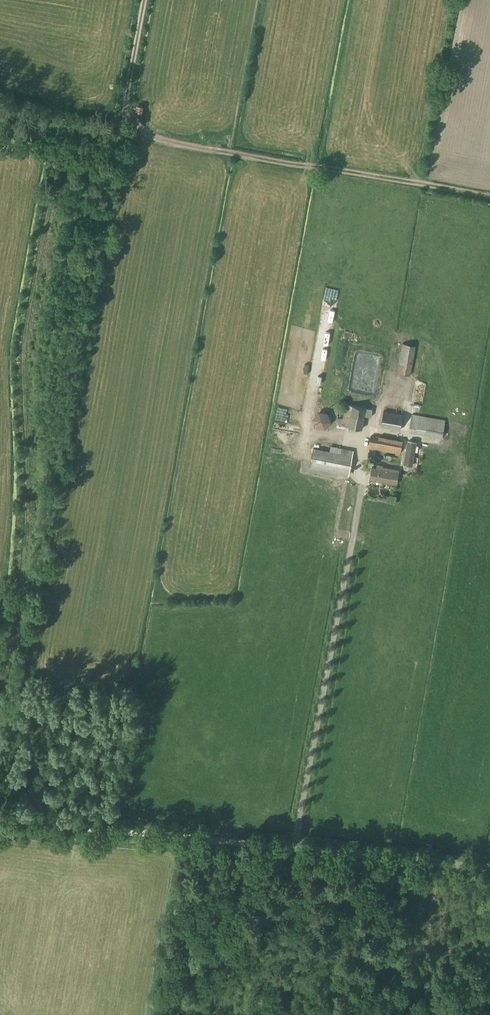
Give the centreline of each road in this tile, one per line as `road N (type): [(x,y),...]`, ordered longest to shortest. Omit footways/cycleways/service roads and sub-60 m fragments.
road 1 (track): [(0,815),(396,856)]
road 2 (track): [(125,101),(145,133),(164,142),(489,198)]
road 3 (track): [(370,1014),(396,856)]

